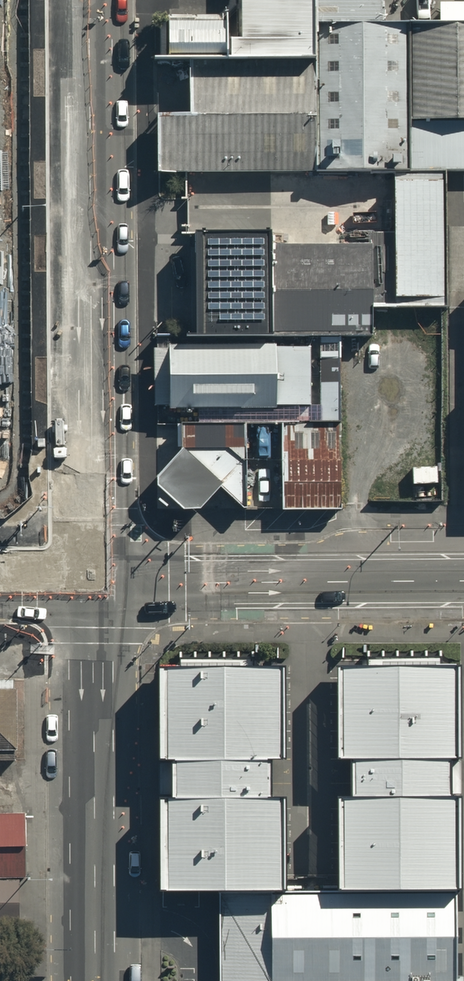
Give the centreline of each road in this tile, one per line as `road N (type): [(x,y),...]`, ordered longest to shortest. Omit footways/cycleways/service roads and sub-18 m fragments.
road 1 (secondary): [(89,0),(92,581)]
road 2 (secondary): [(92,581),(95,980)]
road 3 (secondary): [(92,581),(463,578)]

